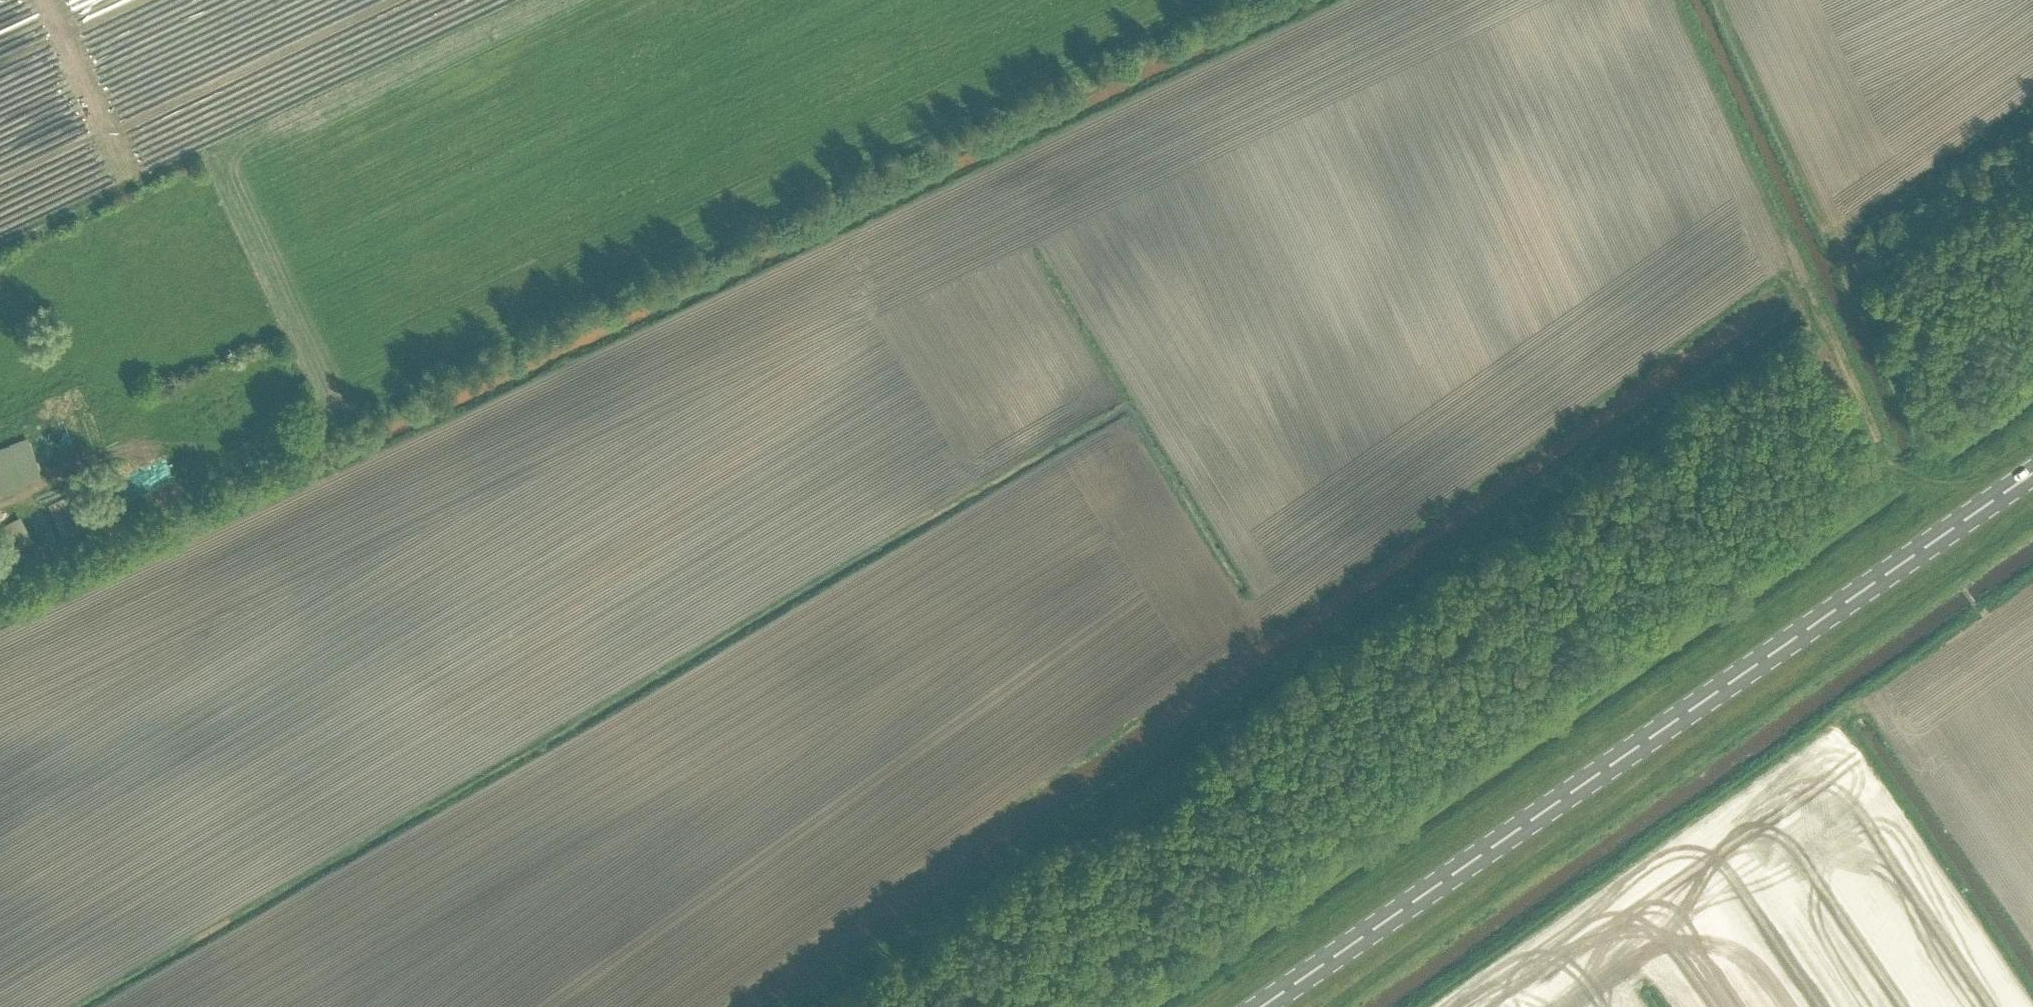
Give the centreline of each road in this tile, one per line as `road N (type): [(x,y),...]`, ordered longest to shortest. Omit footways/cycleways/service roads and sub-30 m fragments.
road 1 (primary): [(1260,1006),(2032,471)]
road 2 (track): [(2032,386),(1947,448),(1832,226)]

